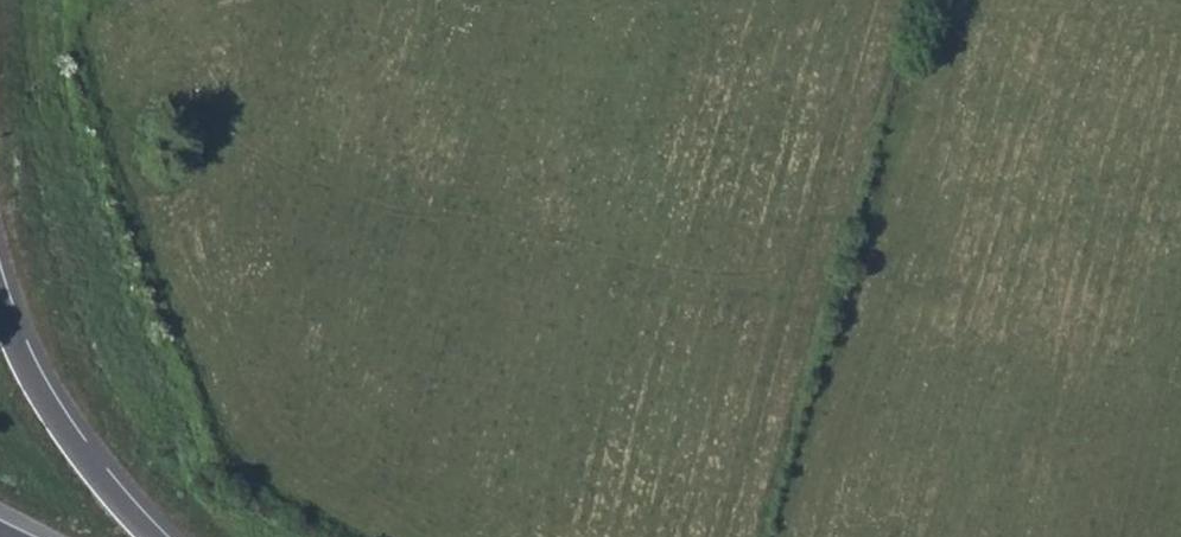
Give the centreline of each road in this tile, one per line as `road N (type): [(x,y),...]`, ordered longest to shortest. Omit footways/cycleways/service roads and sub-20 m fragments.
road 1 (trunk): [(151,536),(79,456),(0,321)]

